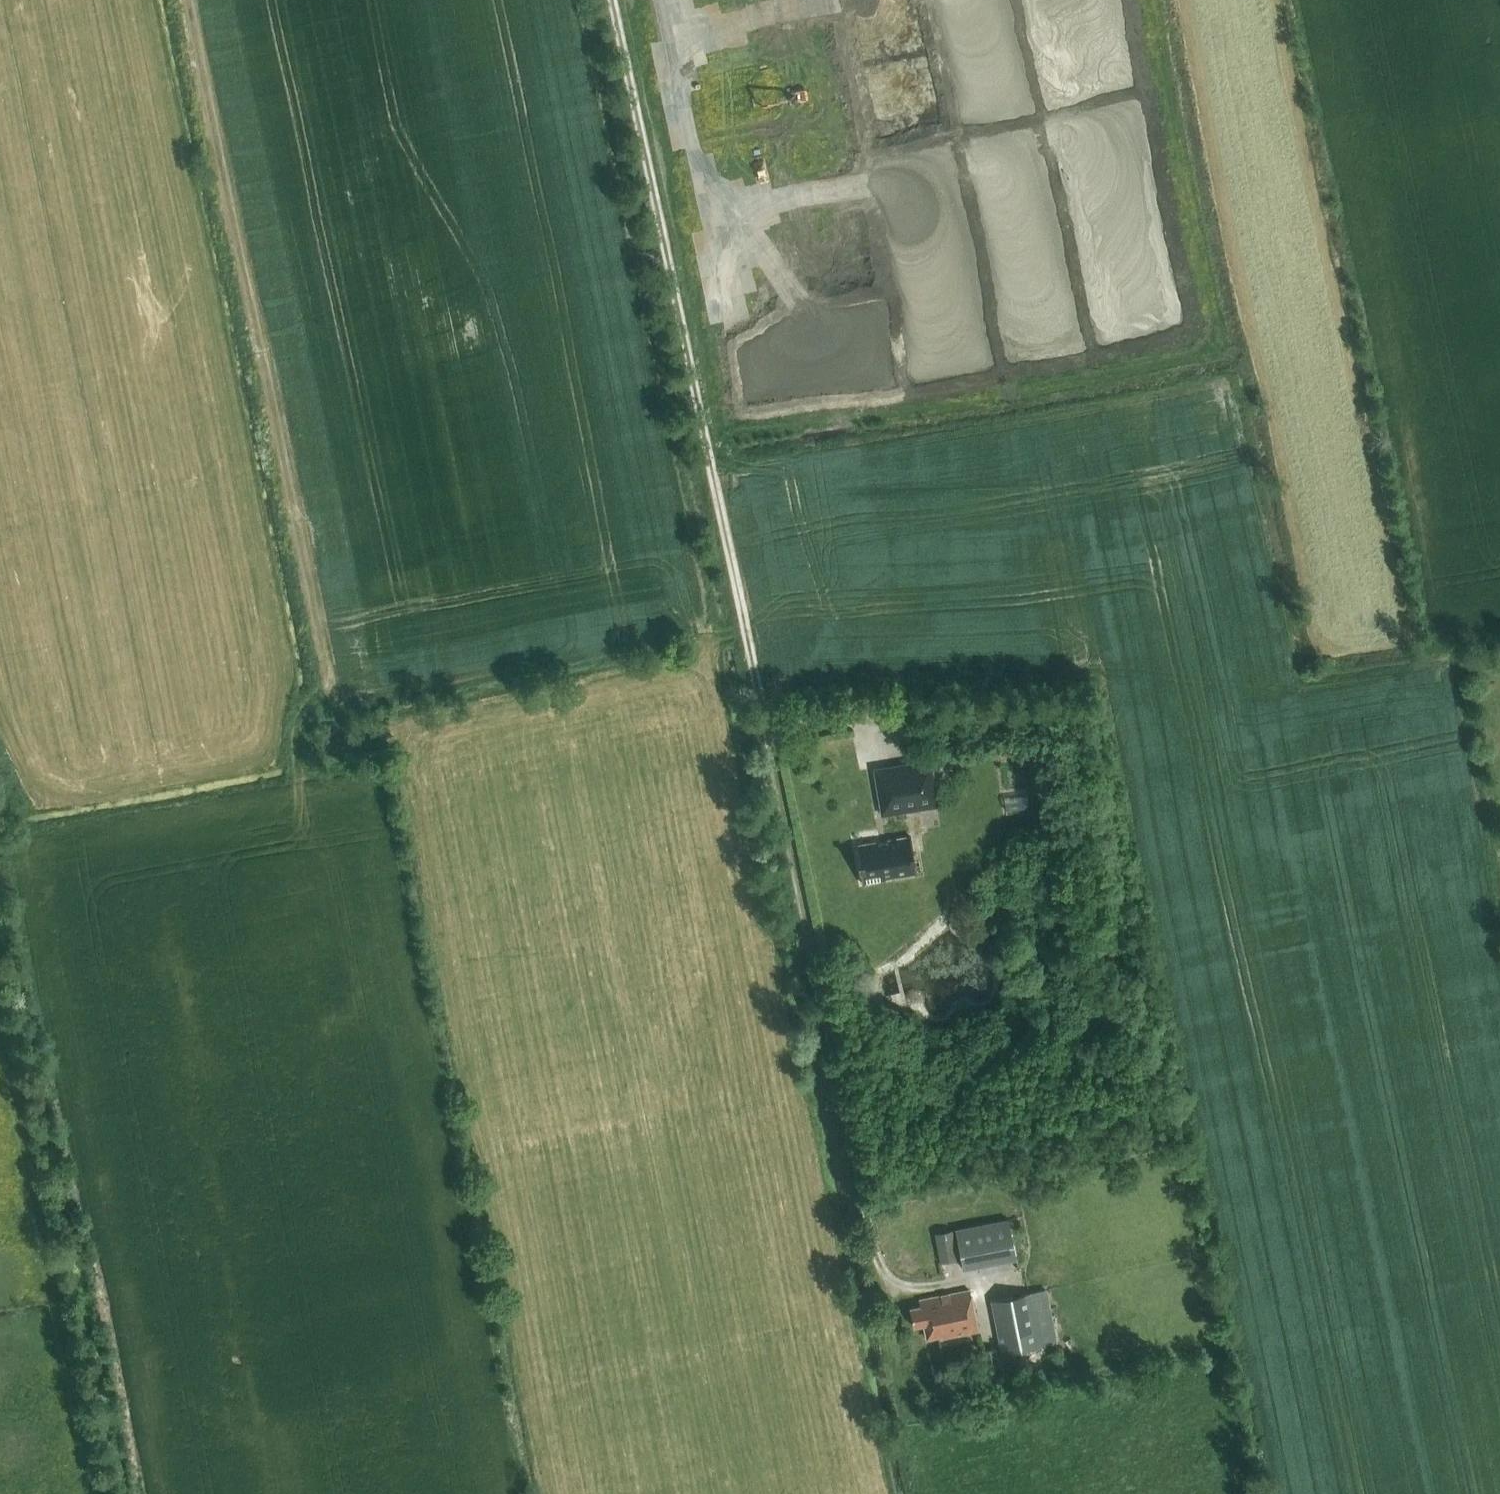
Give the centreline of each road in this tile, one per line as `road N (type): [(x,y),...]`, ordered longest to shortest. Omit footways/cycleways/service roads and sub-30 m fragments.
road 1 (track): [(606,0),(854,1209),(870,1269),(894,1289)]

